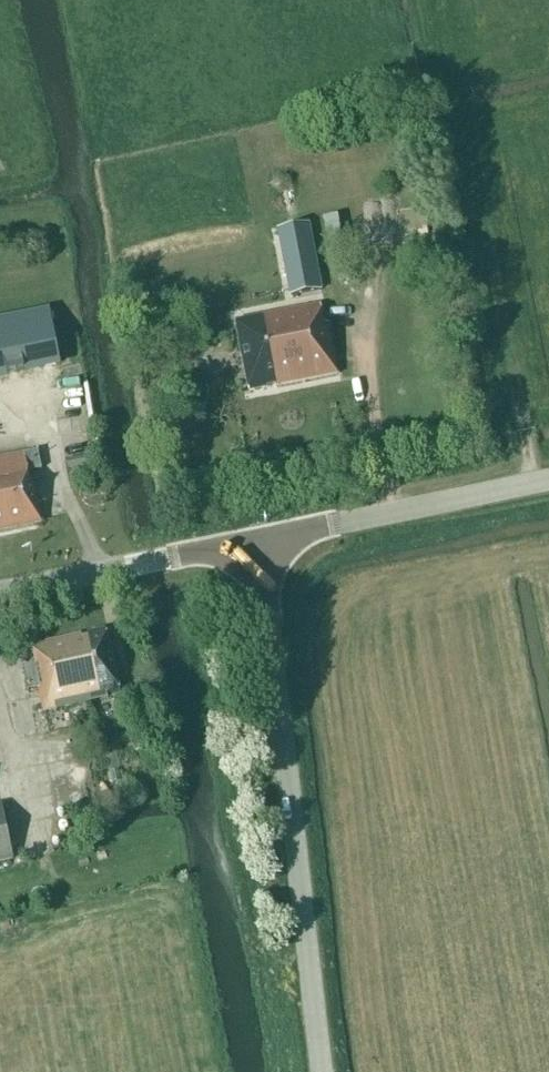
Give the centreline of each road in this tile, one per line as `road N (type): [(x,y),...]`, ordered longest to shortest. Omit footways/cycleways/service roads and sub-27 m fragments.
road 1 (tertiary): [(322,1071),(260,540)]
road 2 (tertiary): [(260,540),(548,480)]
road 3 (tertiary): [(0,592),(260,540)]

